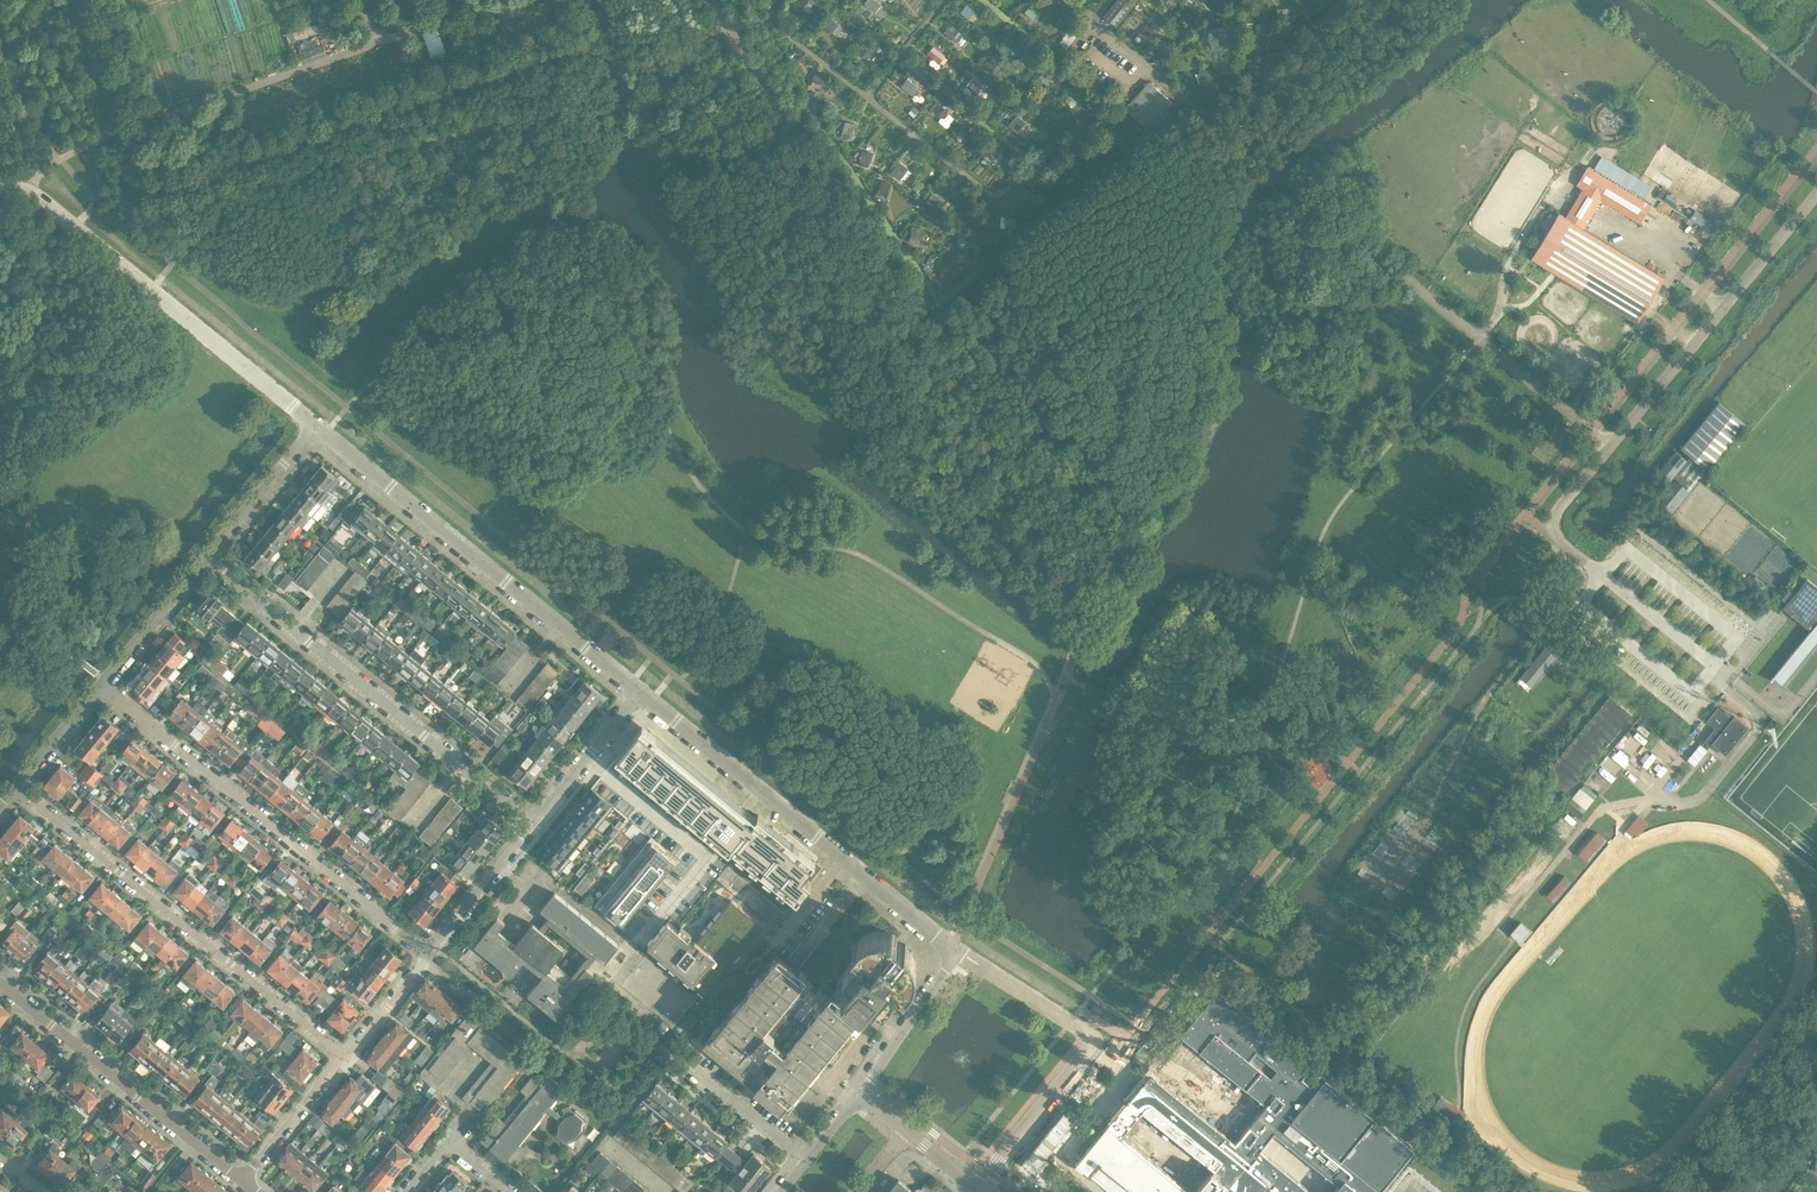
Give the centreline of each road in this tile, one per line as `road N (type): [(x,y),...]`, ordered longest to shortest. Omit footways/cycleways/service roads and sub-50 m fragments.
road 1 (unclassified): [(1051,1132),(1816,192)]
road 2 (residential): [(427,957),(101,685)]
road 3 (residential): [(16,788),(345,1056)]
road 4 (residential): [(533,824),(207,556)]
road 5 (residential): [(641,691),(314,425)]
road 6 (residential): [(949,942),(641,691)]
road 7 (unclassified): [(314,425),(26,189)]
road 8 (residential): [(808,1159),(678,1055),(605,1141),(666,1191)]
road 9 (tertiary): [(242,1180),(0,982)]
road 10 (residential): [(949,942),(946,969),(862,1093)]
road 11 (residential): [(533,824),(641,691)]
road 12 (residential): [(427,957),(533,824)]
road 13 (residential): [(207,556),(314,425)]
road 14 (residential): [(101,685),(207,556)]
road 15 (residential): [(242,1180),(345,1056)]
road 16 (residential): [(407,1191),(451,1147),(511,1191)]
road 17 (residential): [(16,788),(101,685)]
road 18 (residential): [(345,1056),(427,957)]

